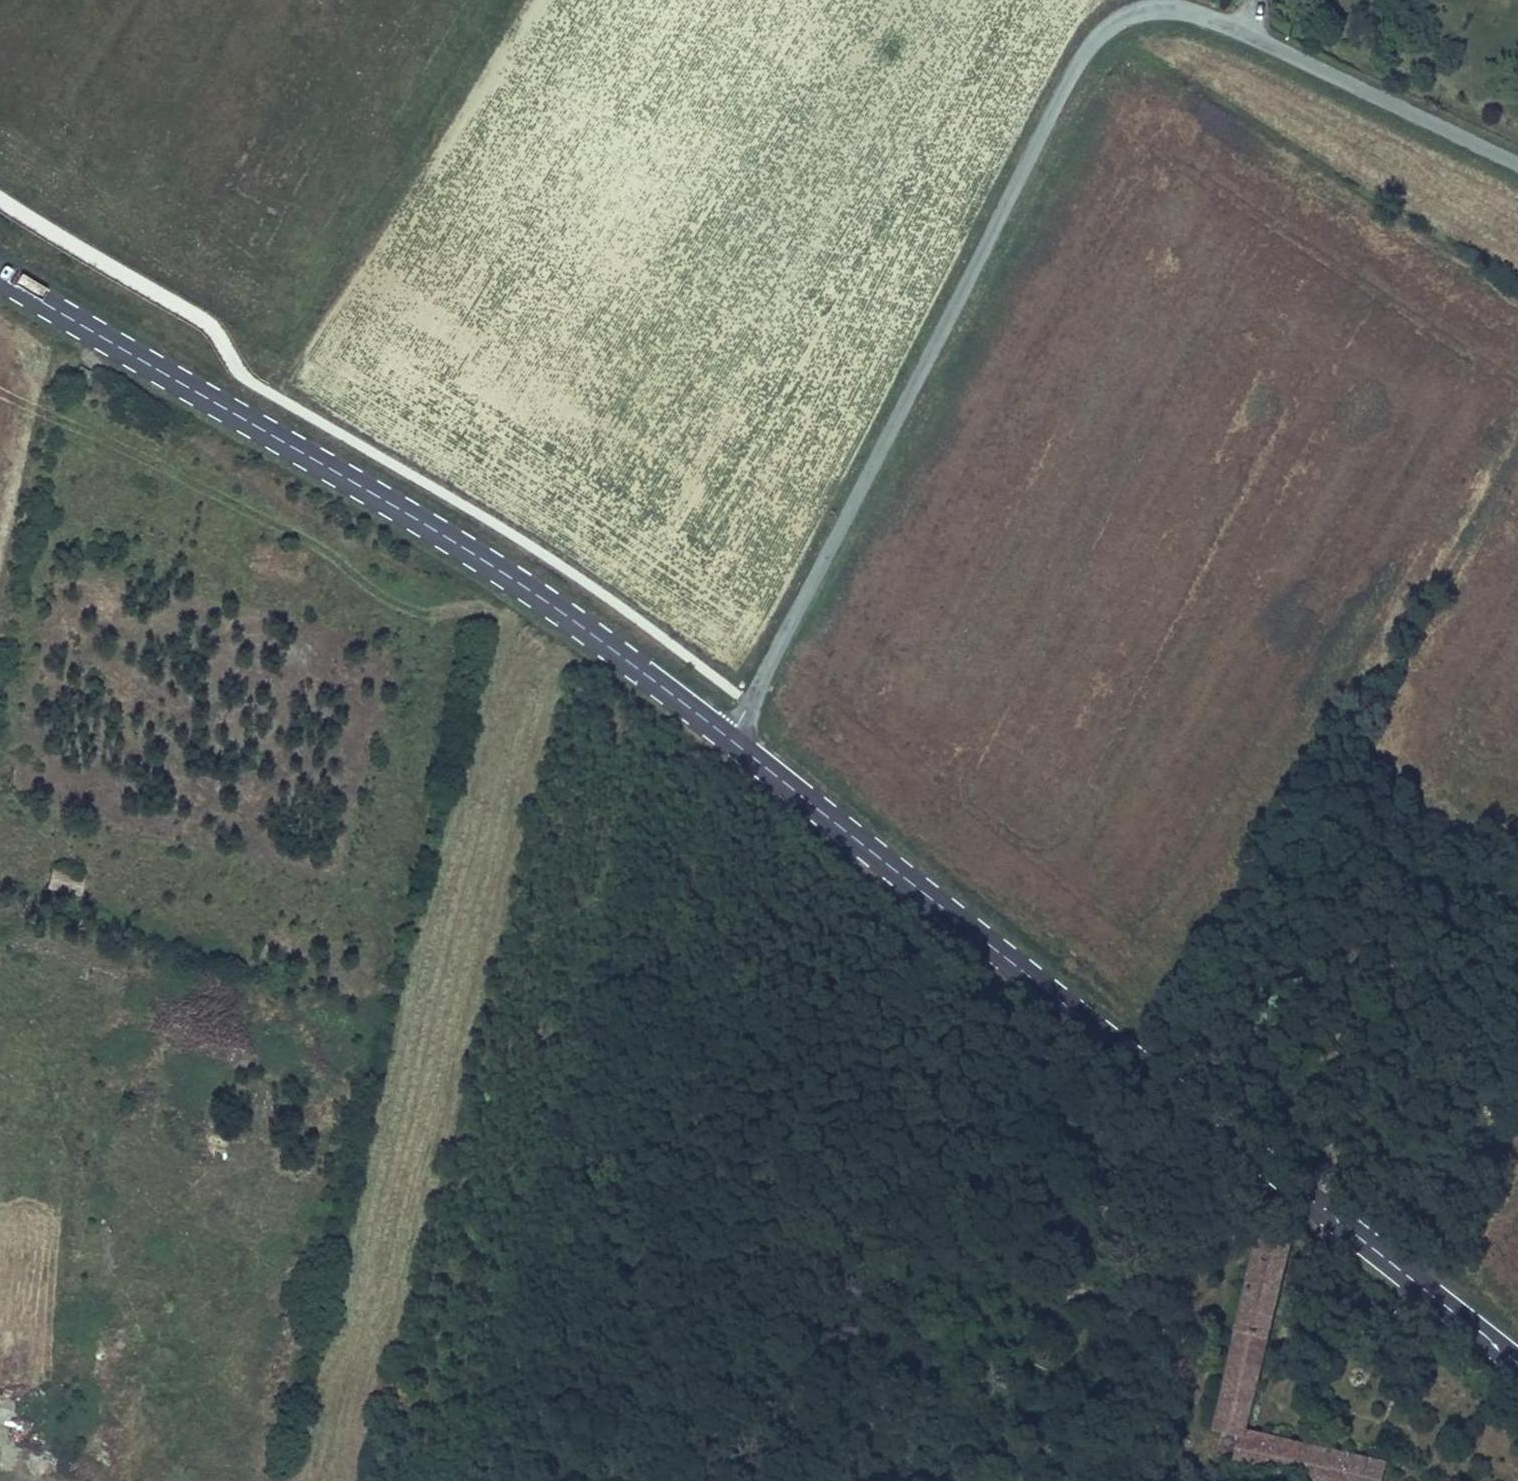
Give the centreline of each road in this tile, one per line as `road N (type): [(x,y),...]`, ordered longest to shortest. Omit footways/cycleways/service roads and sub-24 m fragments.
road 1 (residential): [(727,737),(1076,66),(1122,18),(1169,8),(1243,28),(1517,164)]
road 2 (secondary): [(727,737),(1517,1358)]
road 3 (secondary): [(0,275),(562,610),(727,737)]

